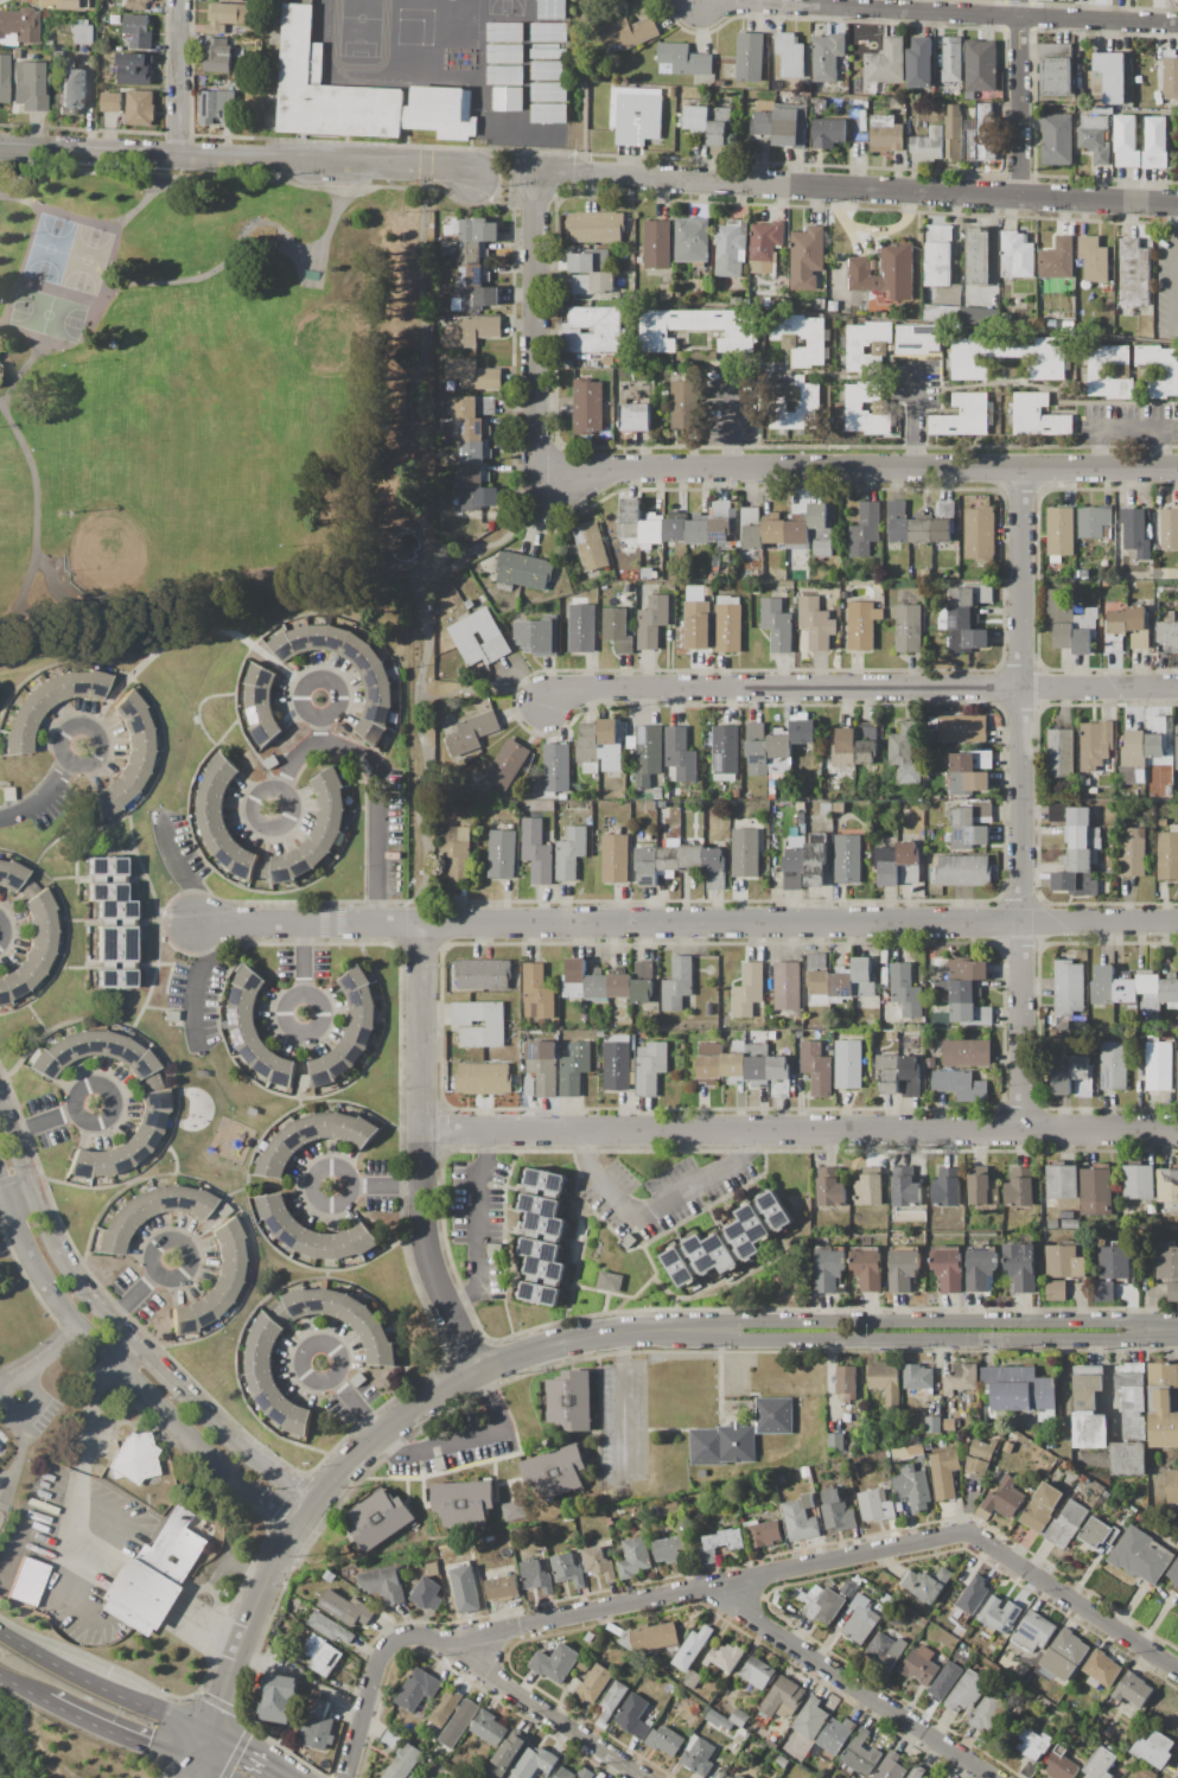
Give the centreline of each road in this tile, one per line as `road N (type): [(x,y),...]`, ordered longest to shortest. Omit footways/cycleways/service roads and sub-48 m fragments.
road 1 (residential): [(345,1777),(377,1659),(405,1638),(448,1646),(957,1534),(973,1536),(1177,1670)]
road 2 (residential): [(199,928),(1177,921)]
road 3 (residential): [(541,172),(536,438),(547,469),(1177,467)]
road 4 (tertiary): [(313,1504),(422,1402),(552,1345),(631,1331),(1177,1331)]
road 5 (residential): [(420,1129),(1177,1130)]
road 6 (residential): [(1021,469),(1021,1130)]
road 7 (residential): [(541,172),(1177,203)]
road 8 (residential): [(547,701),(591,689),(1177,686)]
road 9 (residential): [(313,1504),(234,1445),(90,1299),(58,1253),(0,1113)]
road 10 (residential): [(0,147),(426,165),(475,184)]
road 11 (residential): [(416,925),(424,1228),(439,1287),(478,1374)]
road 12 (residential): [(0,1187),(33,1266),(82,1328),(223,1473),(297,1528)]
road 13 (residential): [(838,9),(1177,25)]
road 14 (residential): [(733,1582),(754,1621),(994,1777)]
road 15 (residential): [(448,1646),(648,1777)]
road 16 (secondary): [(208,1731),(133,1703),(0,1634)]
road 17 (tertiary): [(297,1528),(208,1731)]
road 18 (residential): [(1022,0),(1018,196)]
road 19 (secondary): [(47,1697),(195,1763)]
road 20 (residential): [(179,0),(179,155)]
road 21 (residential): [(705,2),(838,9)]

